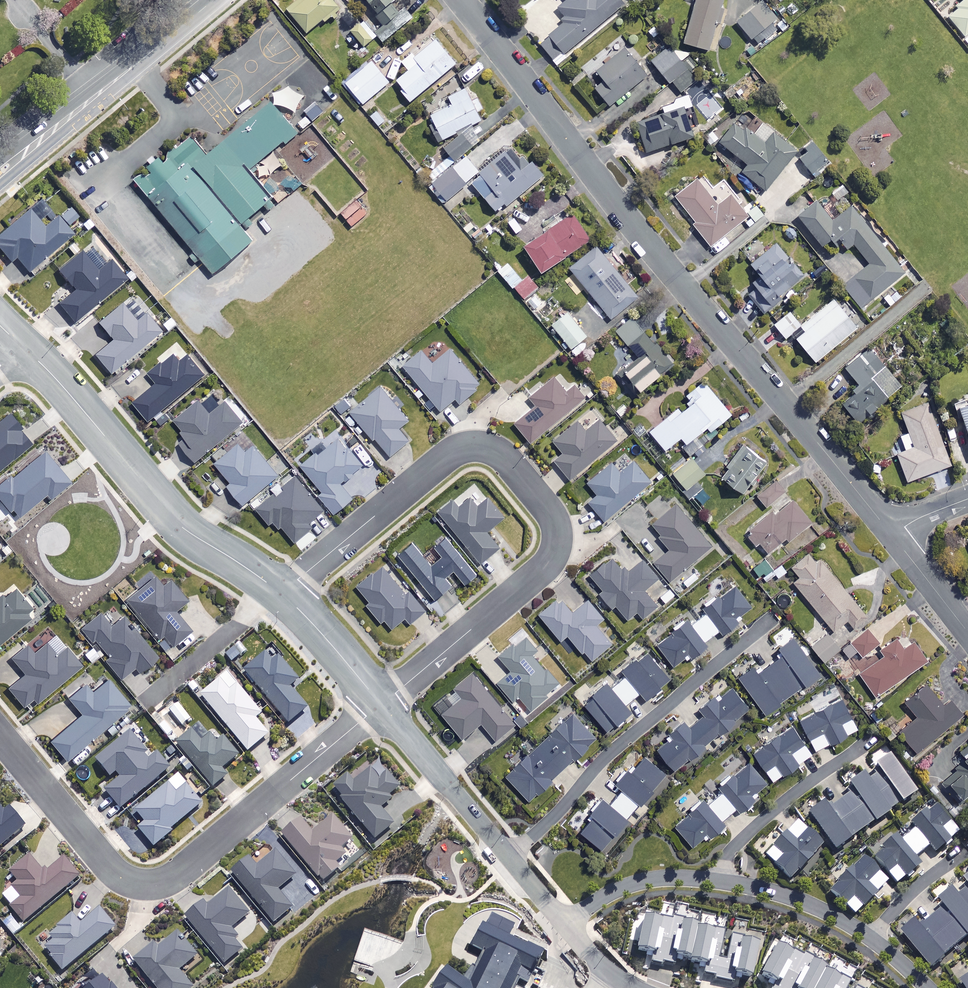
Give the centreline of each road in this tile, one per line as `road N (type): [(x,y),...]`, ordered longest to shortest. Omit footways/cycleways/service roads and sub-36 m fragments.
road 1 (residential): [(461,0),(621,212),(893,536)]
road 2 (residential): [(283,595),(453,452),(483,446),(508,459),(553,514),(552,555),(382,704)]
road 3 (residential): [(0,734),(114,870),(154,884),(180,872),(382,704)]
road 4 (residential): [(24,348),(182,528),(283,595)]
road 5 (residential): [(510,858),(617,748),(771,619)]
road 6 (tertiary): [(212,0),(0,173)]
road 7 (residential): [(719,879),(734,845),(869,738)]
road 8 (residential): [(382,704),(510,858)]
road 9 (residential): [(719,879),(795,899),(873,941)]
road 10 (residential): [(565,925),(630,884),(719,879)]
road 11 (residential): [(283,595),(382,704)]
road 12 (residential): [(873,941),(909,894),(962,853)]
road 13 (residential): [(893,536),(967,633)]

